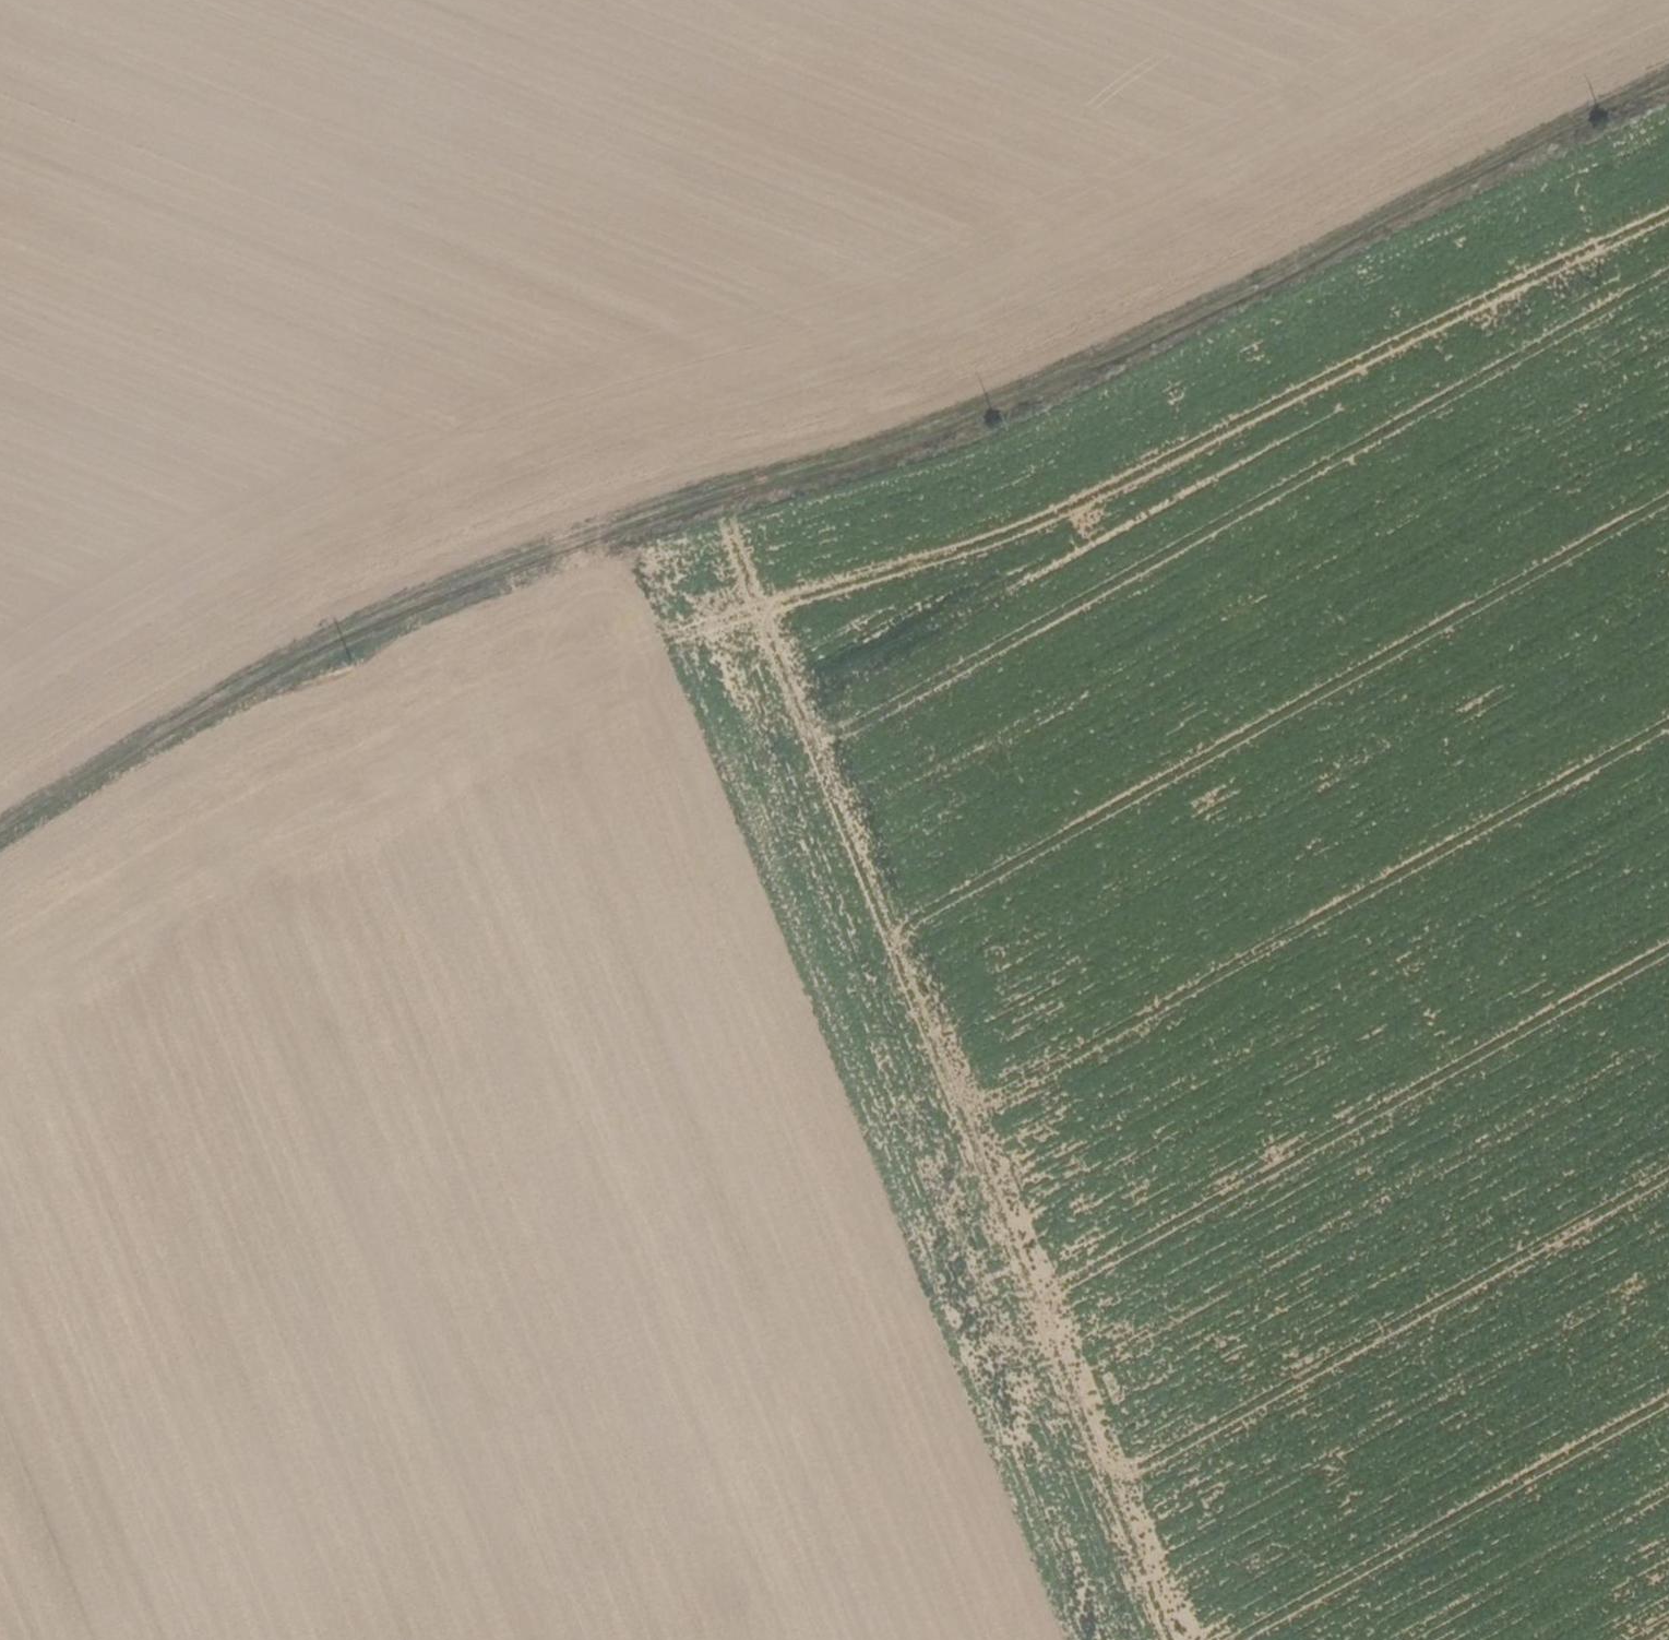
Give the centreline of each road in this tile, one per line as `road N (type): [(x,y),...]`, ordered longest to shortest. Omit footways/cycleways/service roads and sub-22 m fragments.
road 1 (track): [(1668,81),(941,433),(339,643),(0,843)]

